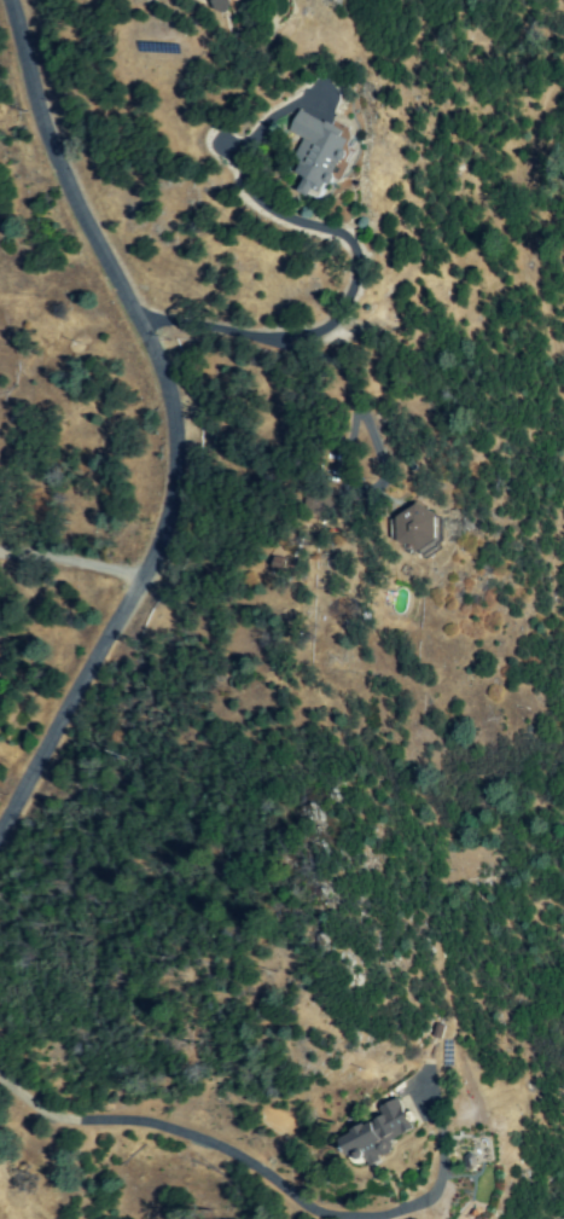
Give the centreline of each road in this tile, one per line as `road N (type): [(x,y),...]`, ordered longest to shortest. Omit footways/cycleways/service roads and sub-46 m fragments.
road 1 (residential): [(0,811),(150,550),(170,490),(173,451),(167,399),(43,141),(3,0)]

